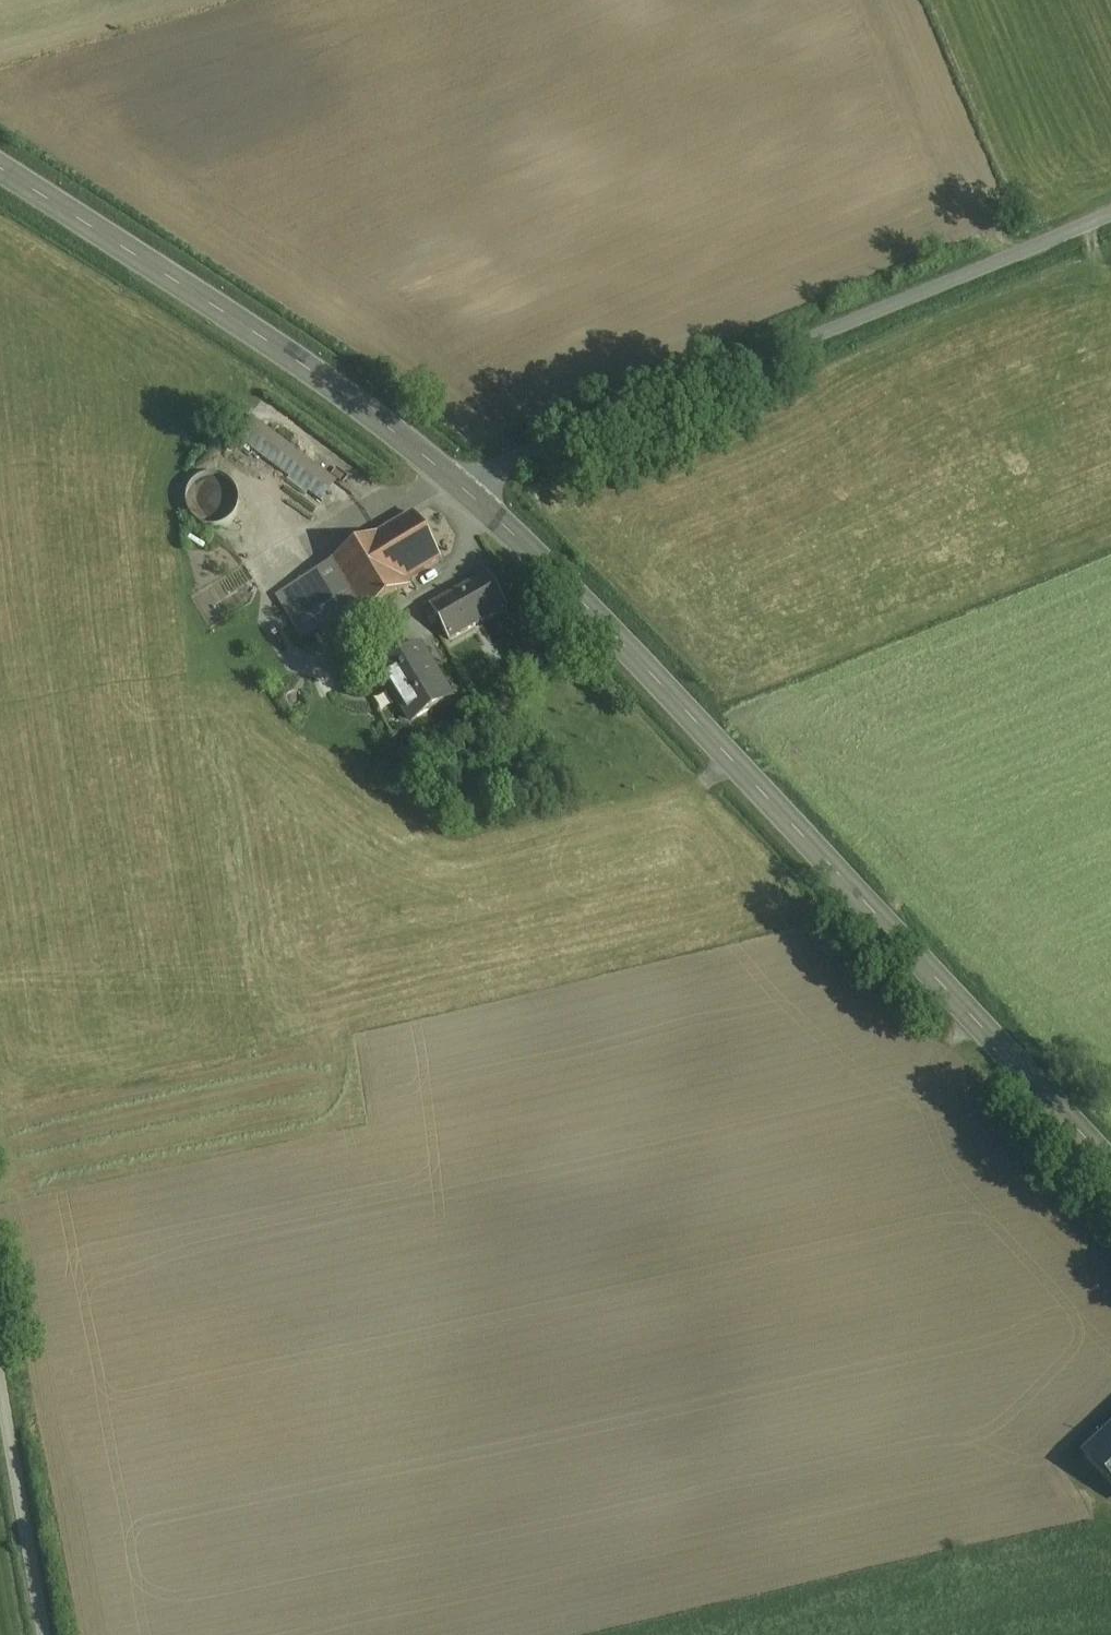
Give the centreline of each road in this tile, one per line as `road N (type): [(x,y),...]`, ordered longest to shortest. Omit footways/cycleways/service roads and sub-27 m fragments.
road 1 (tertiary): [(1110,1169),(692,717),(457,483)]
road 2 (unclassified): [(457,483),(1110,215)]
road 3 (tertiary): [(457,483),(303,366),(0,168)]
road 4 (unclassified): [(44,1634),(0,1365)]

